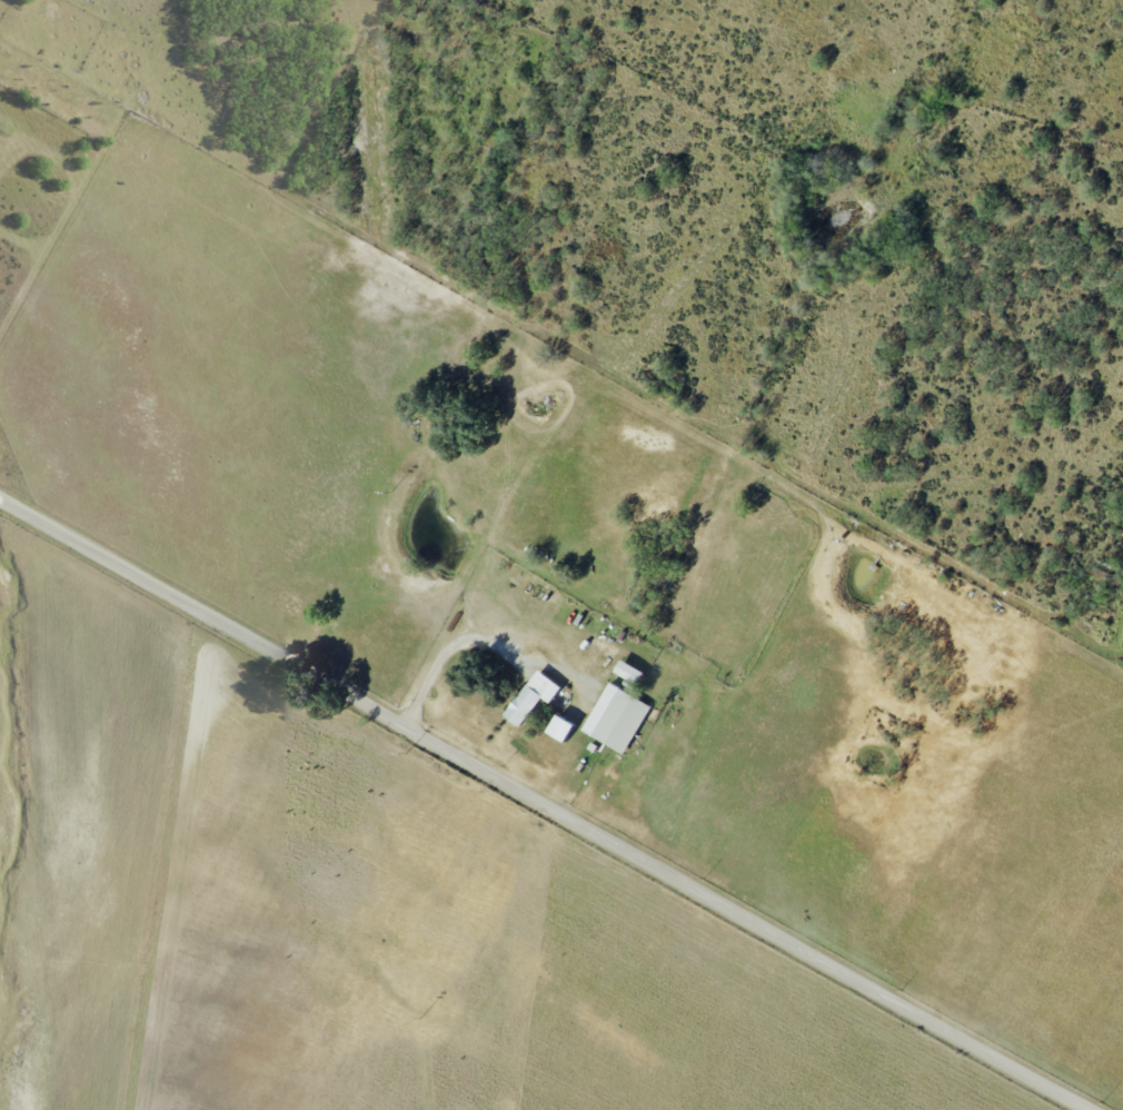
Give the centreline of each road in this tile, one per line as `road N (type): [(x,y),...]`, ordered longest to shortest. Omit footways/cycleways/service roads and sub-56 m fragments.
road 1 (residential): [(1101,1109),(0,484)]

